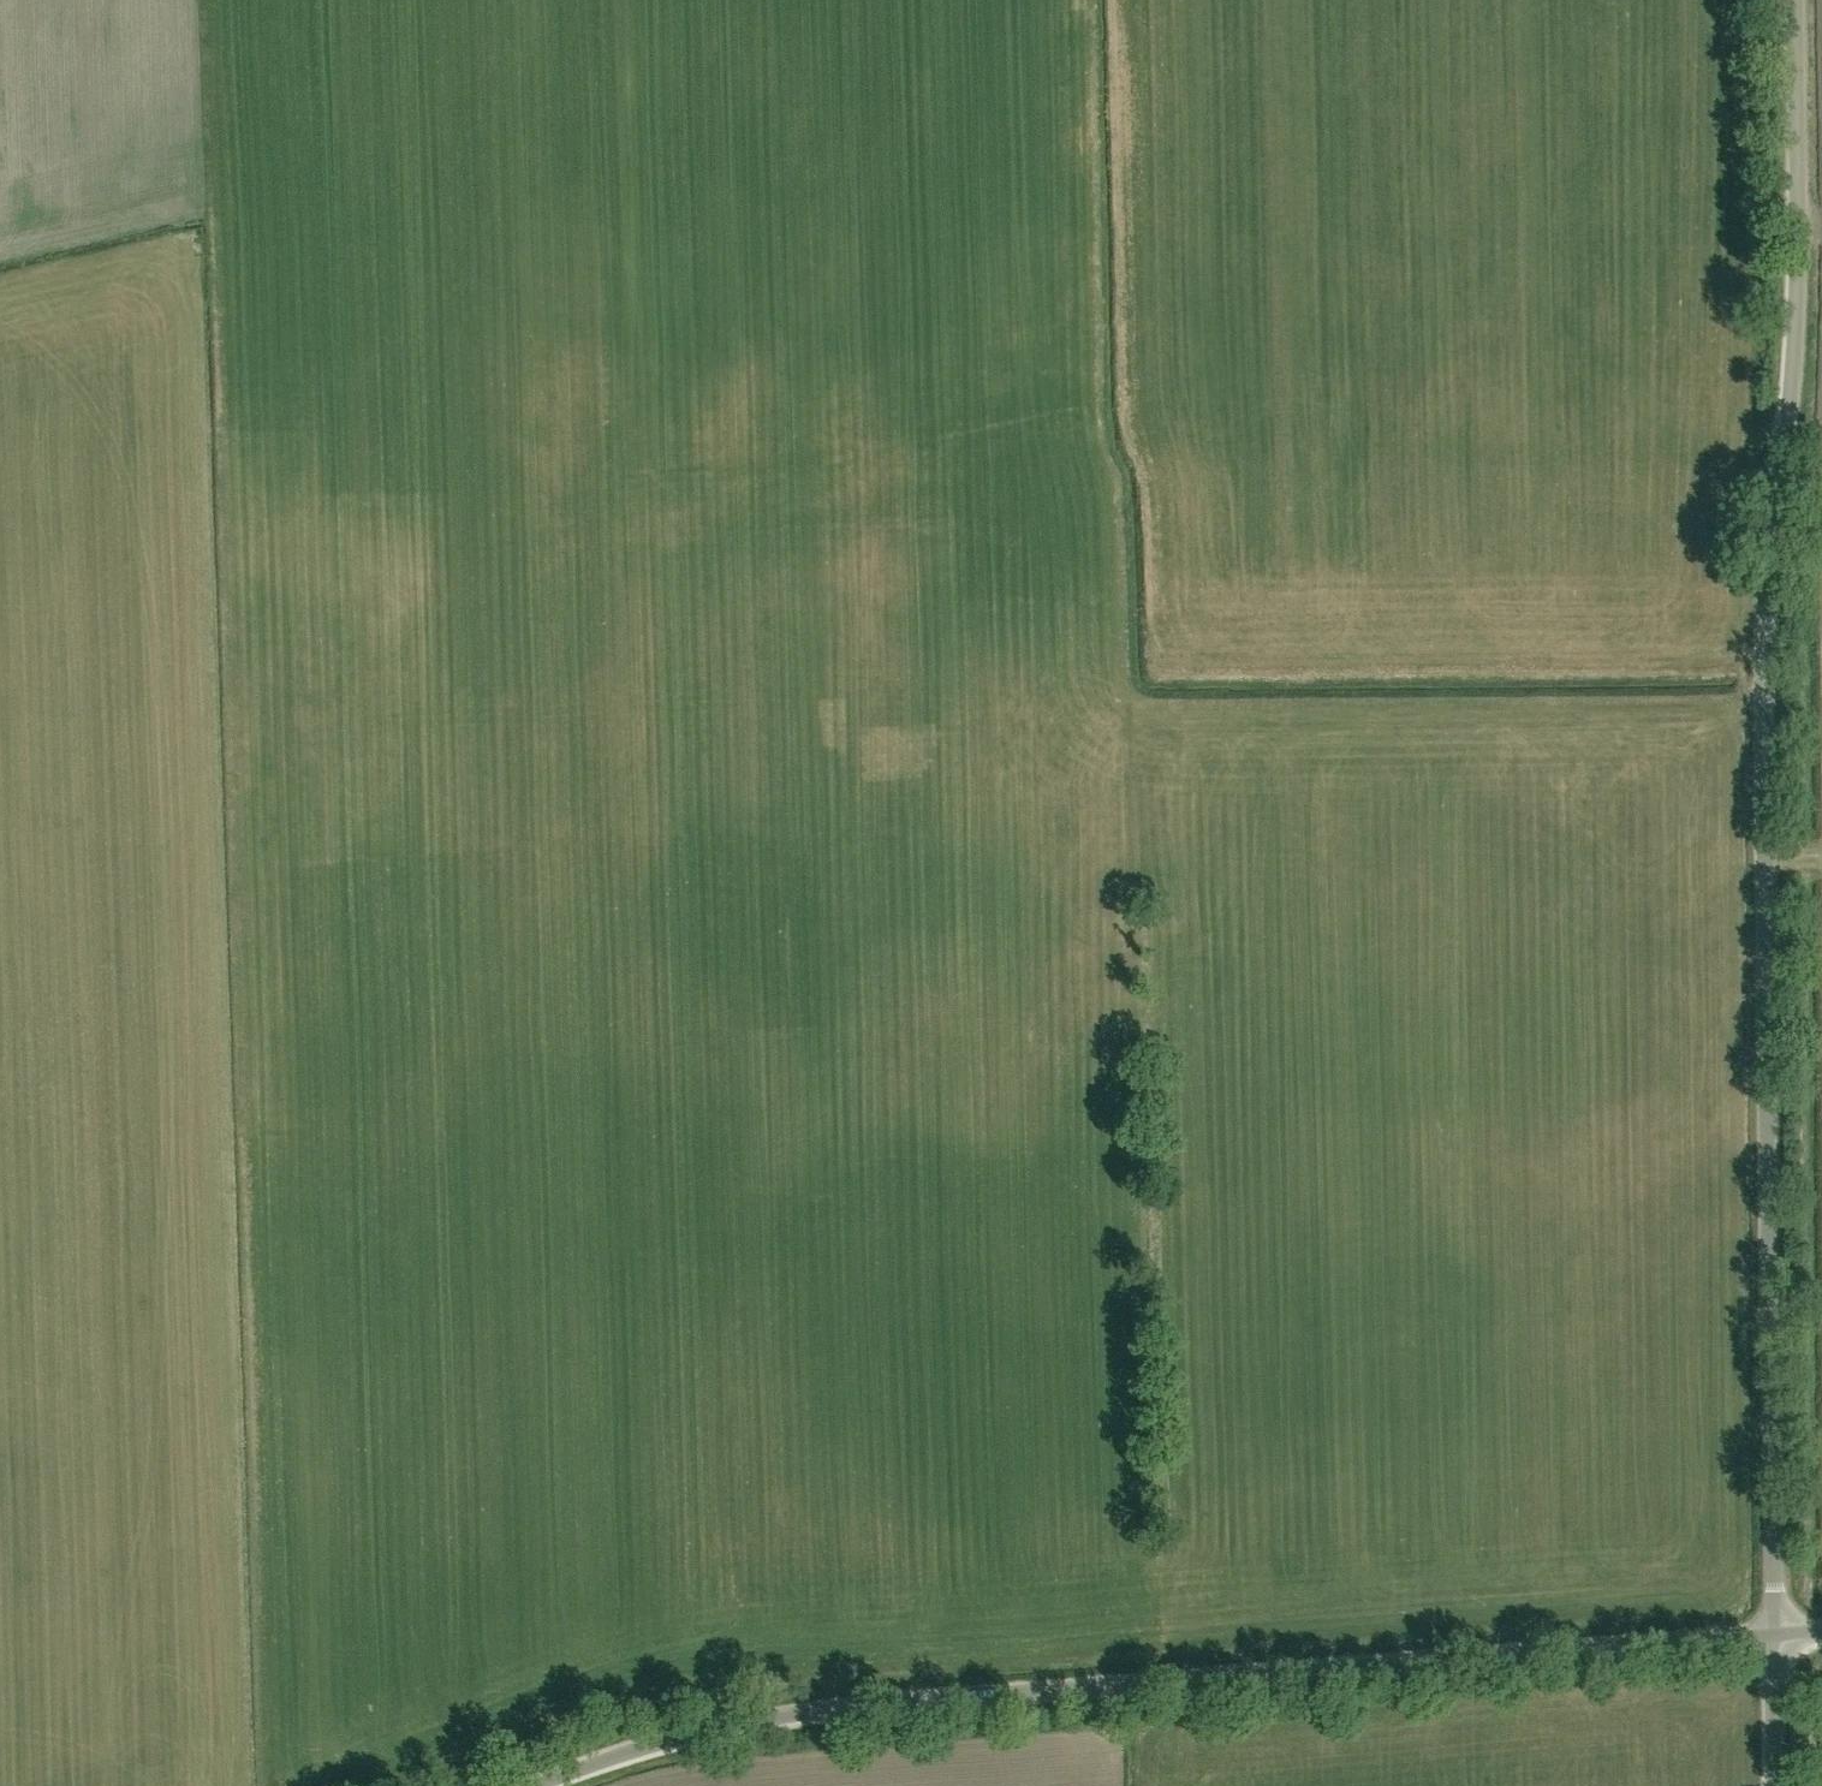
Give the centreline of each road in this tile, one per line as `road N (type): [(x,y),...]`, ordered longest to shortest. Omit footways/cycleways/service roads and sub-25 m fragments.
road 1 (unclassified): [(1776,1638),(1763,675),(1798,309),(1795,0)]
road 2 (unclassified): [(550,1785),(660,1746),(806,1715),(1776,1638)]
road 3 (unclassified): [(1777,1785),(1776,1638)]

